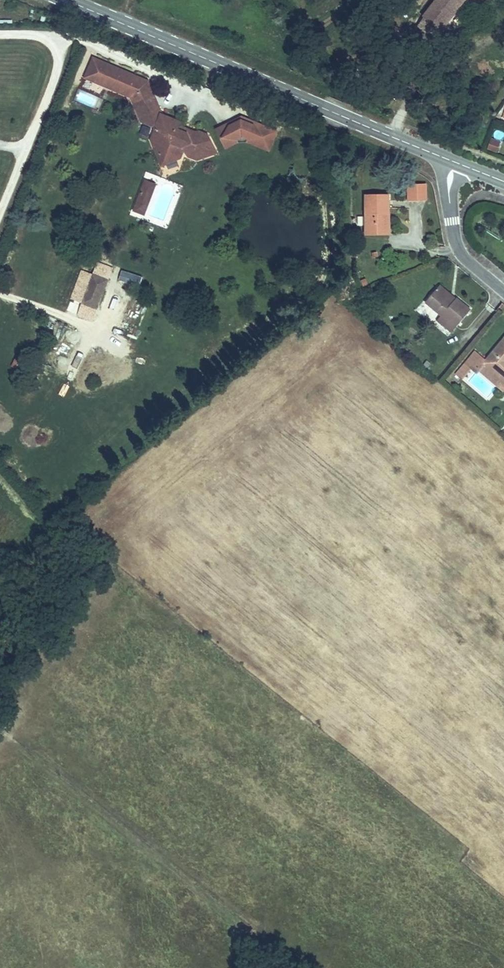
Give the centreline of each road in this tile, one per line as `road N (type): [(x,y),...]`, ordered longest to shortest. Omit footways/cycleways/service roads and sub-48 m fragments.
road 1 (secondary): [(455,162),(71,0)]
road 2 (track): [(0,30),(56,31),(62,41),(0,211)]
road 3 (residential): [(503,292),(455,238),(448,189),(455,162)]

